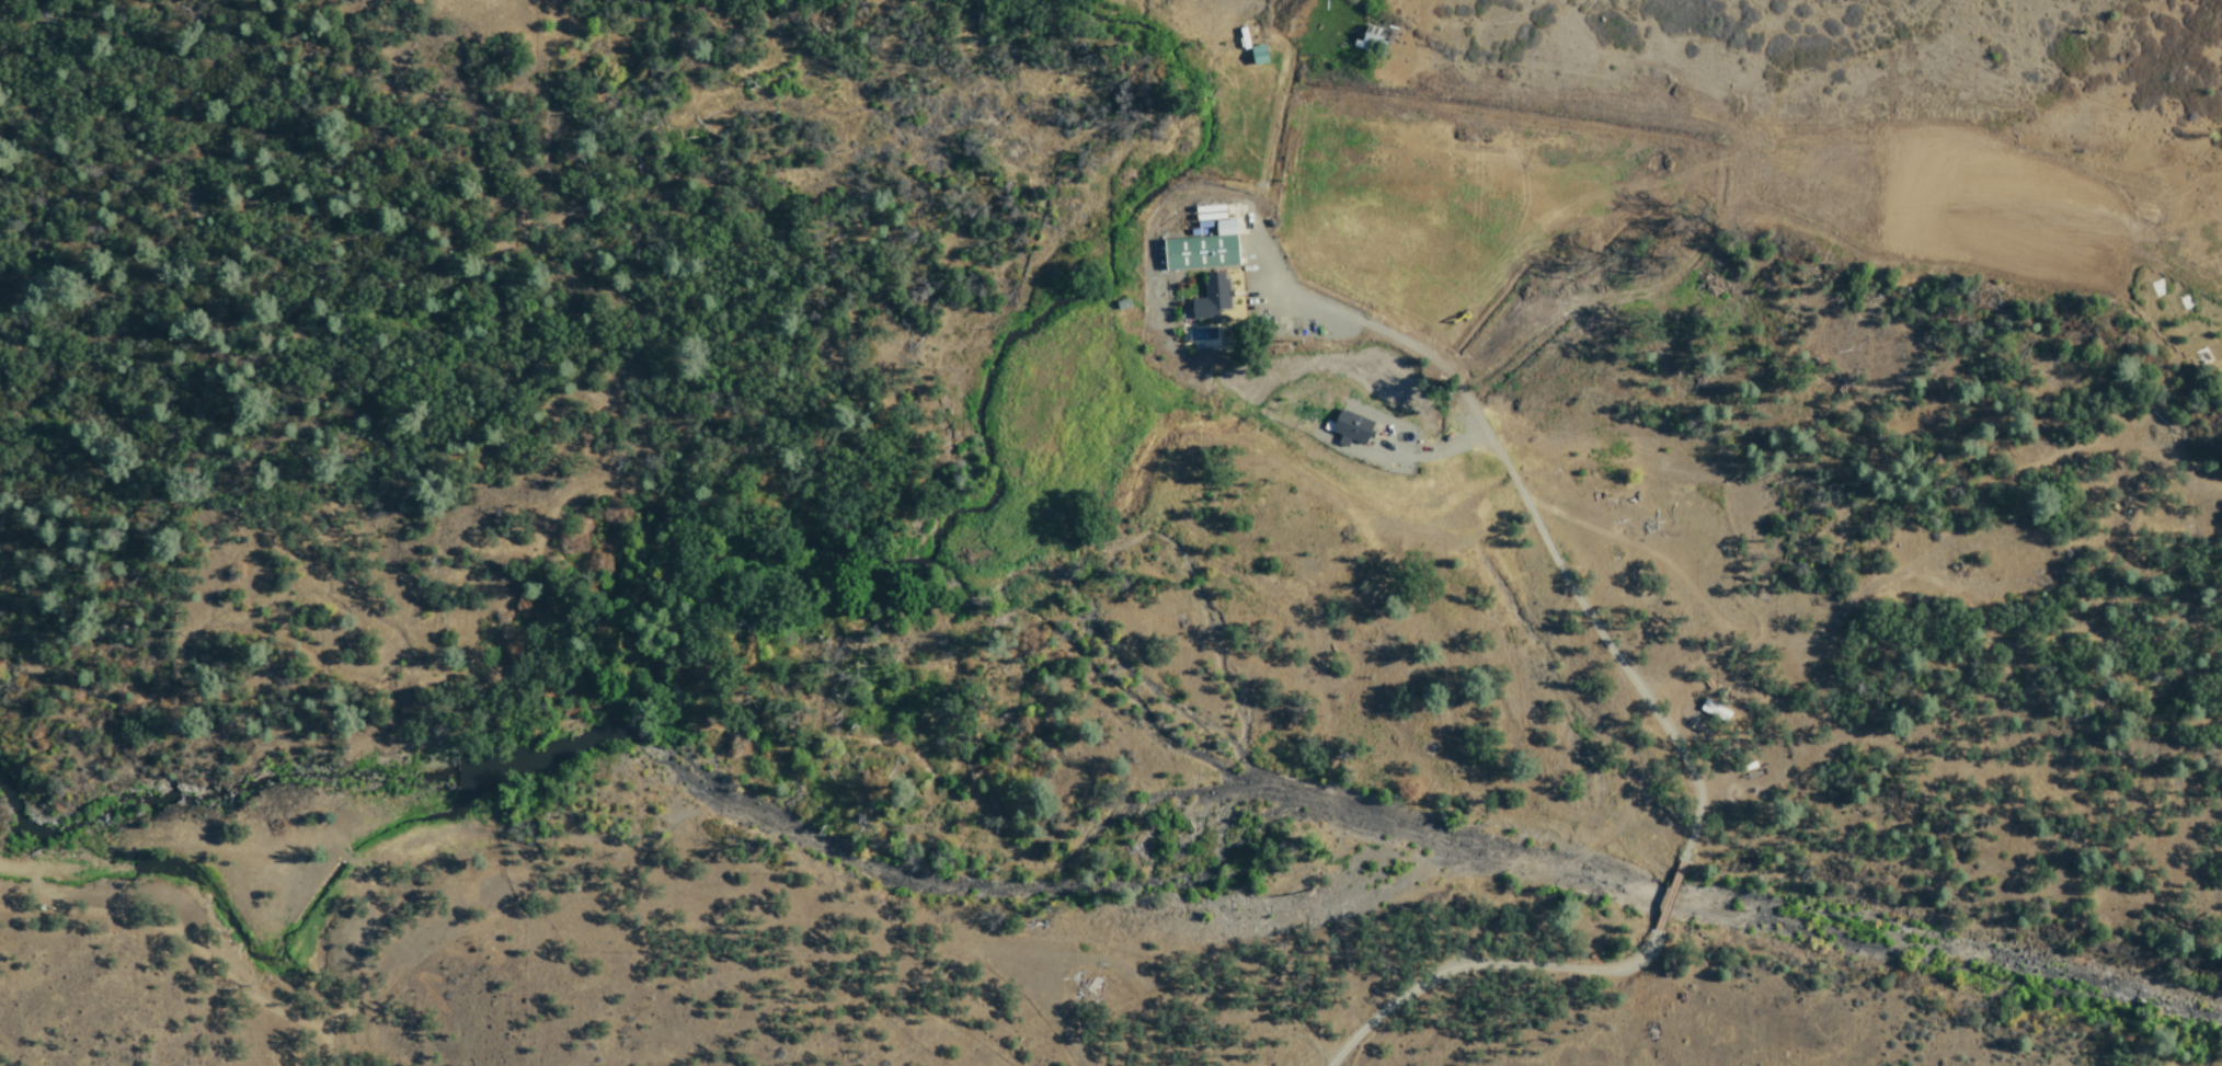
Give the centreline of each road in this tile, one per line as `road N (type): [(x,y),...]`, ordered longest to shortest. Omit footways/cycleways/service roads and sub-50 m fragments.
road 1 (track): [(1637,689),(1719,656),(1829,628),(1867,587),(1939,546),(2007,478),(2066,454),(2147,450),(2221,488)]

